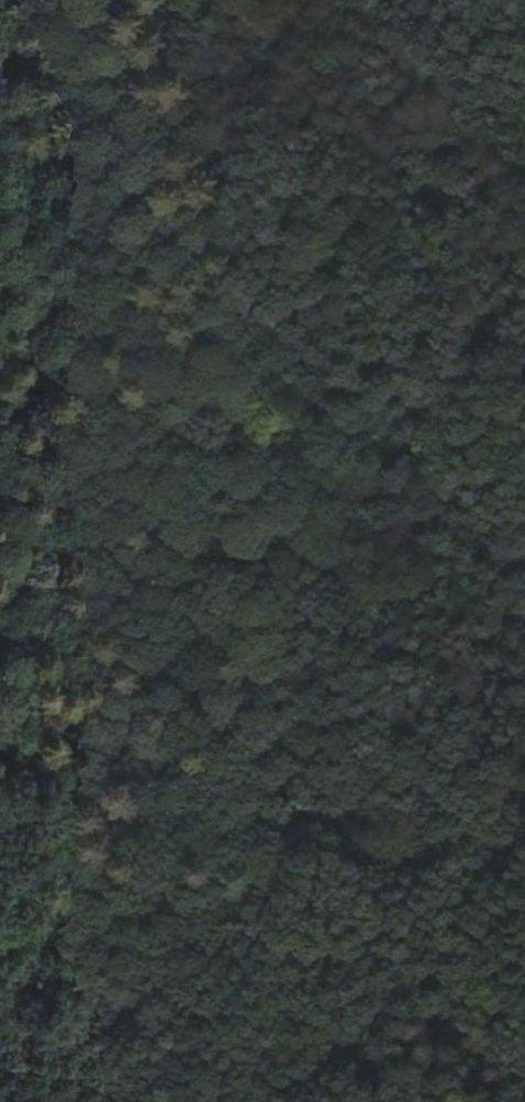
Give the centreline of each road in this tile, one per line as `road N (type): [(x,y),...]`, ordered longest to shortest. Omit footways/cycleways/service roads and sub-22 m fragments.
road 1 (track): [(524,846),(290,879),(0,936)]

